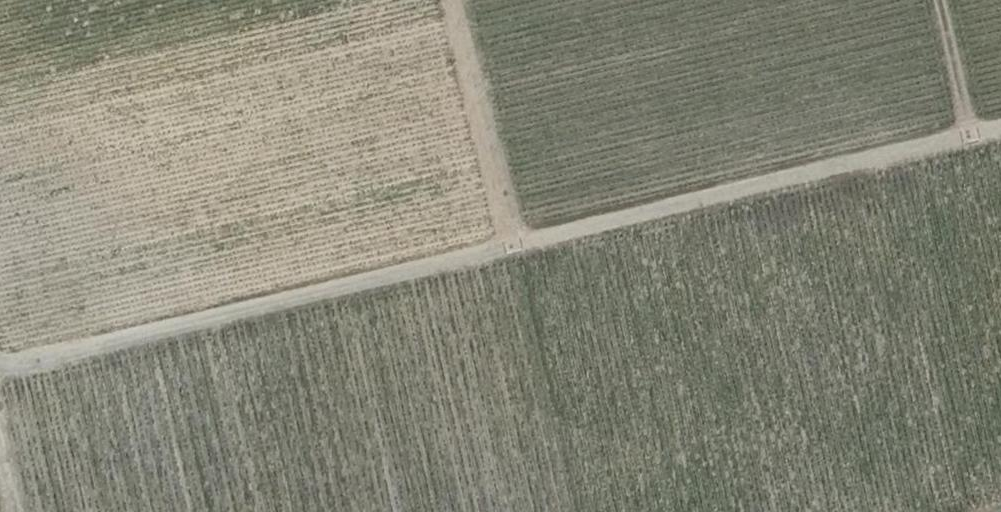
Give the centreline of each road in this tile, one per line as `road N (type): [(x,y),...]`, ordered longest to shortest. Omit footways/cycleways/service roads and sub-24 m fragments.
road 1 (track): [(1000,126),(0,369)]
road 2 (track): [(514,244),(455,0)]
road 3 (track): [(939,0),(969,134)]

